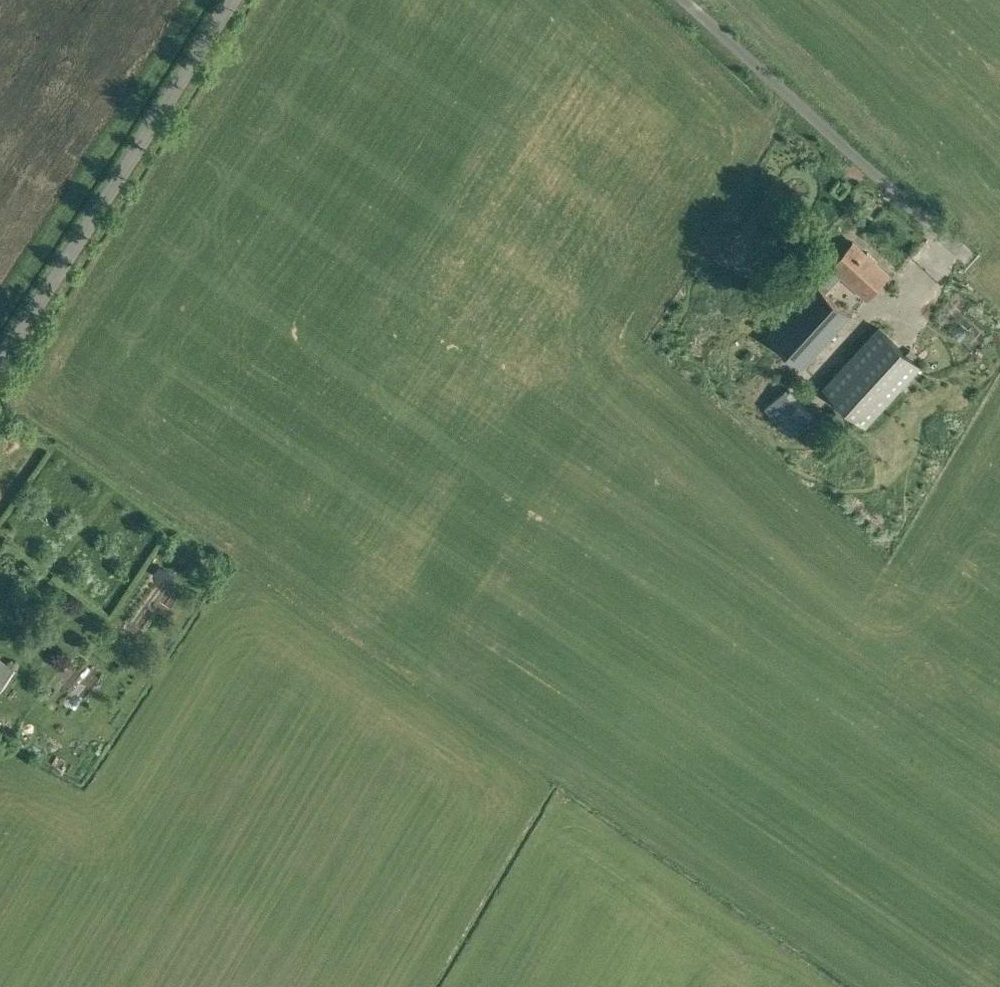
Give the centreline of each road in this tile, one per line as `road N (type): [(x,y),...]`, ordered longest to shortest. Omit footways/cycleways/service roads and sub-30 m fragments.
road 1 (unclassified): [(0,363),(230,0)]

